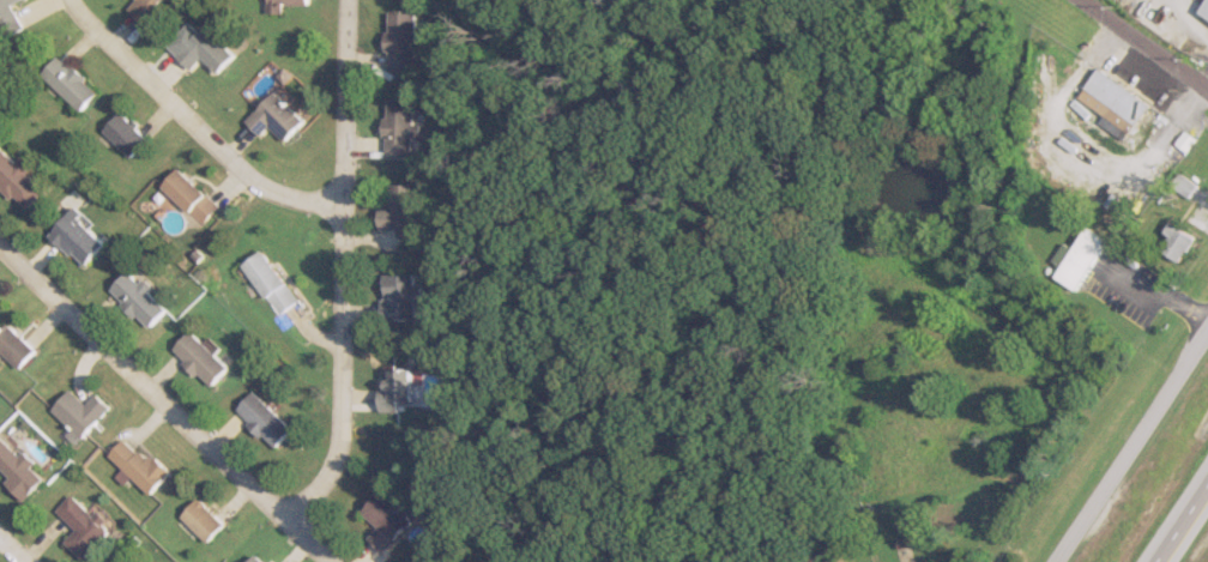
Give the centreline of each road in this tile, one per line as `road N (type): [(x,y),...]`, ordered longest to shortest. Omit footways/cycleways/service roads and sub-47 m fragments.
road 1 (residential): [(345,0),(343,449),(289,518)]
road 2 (residential): [(0,244),(336,561)]
road 3 (residential): [(344,200),(271,192),(243,176),(81,19),(71,0)]
road 4 (residential): [(1047,561),(1207,322)]
road 5 (residential): [(1207,90),(1084,0)]

